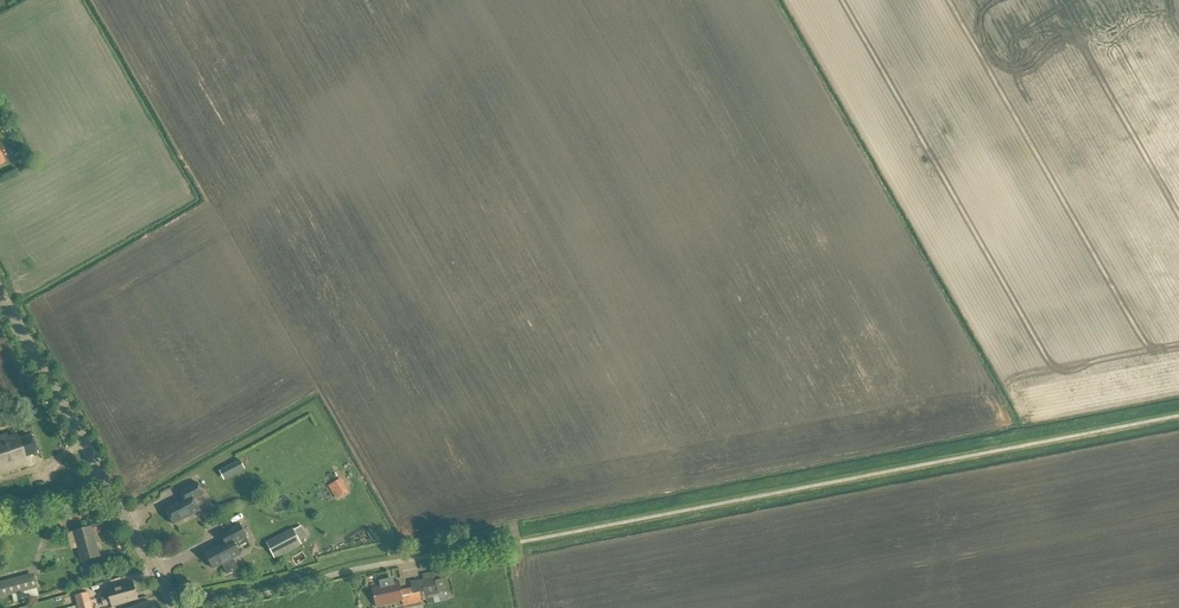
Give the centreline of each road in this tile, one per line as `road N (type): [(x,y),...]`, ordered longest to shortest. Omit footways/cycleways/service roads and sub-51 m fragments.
road 1 (tertiary): [(175,607),(0,298)]

